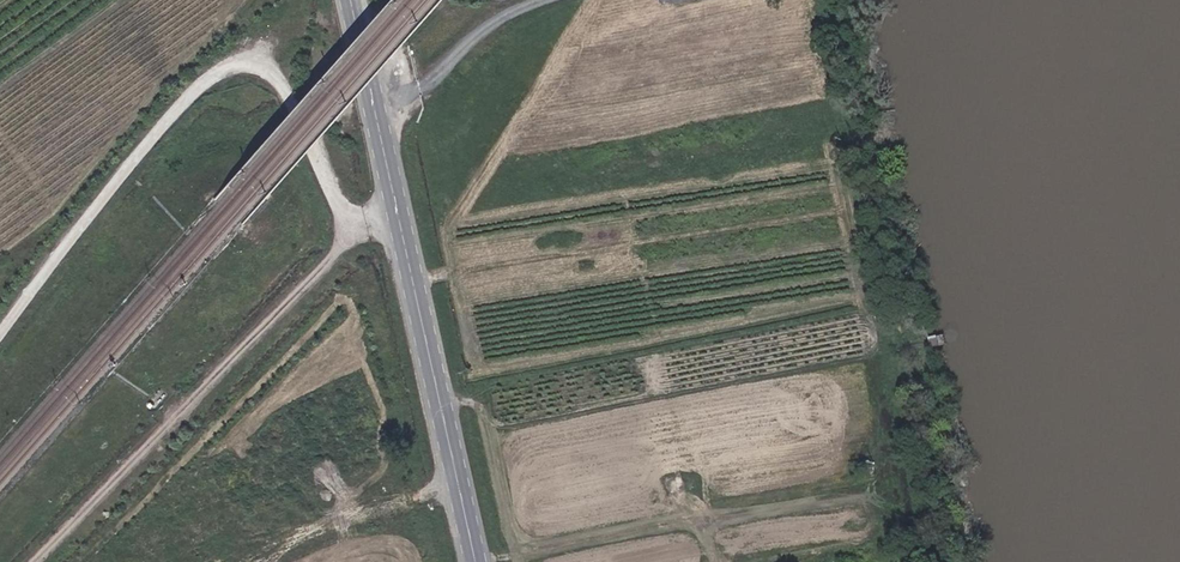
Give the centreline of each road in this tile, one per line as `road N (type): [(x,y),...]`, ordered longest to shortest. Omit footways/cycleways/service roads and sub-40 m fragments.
road 1 (tertiary): [(475,561),(351,0)]
road 2 (track): [(378,123),(500,22),(547,0)]

